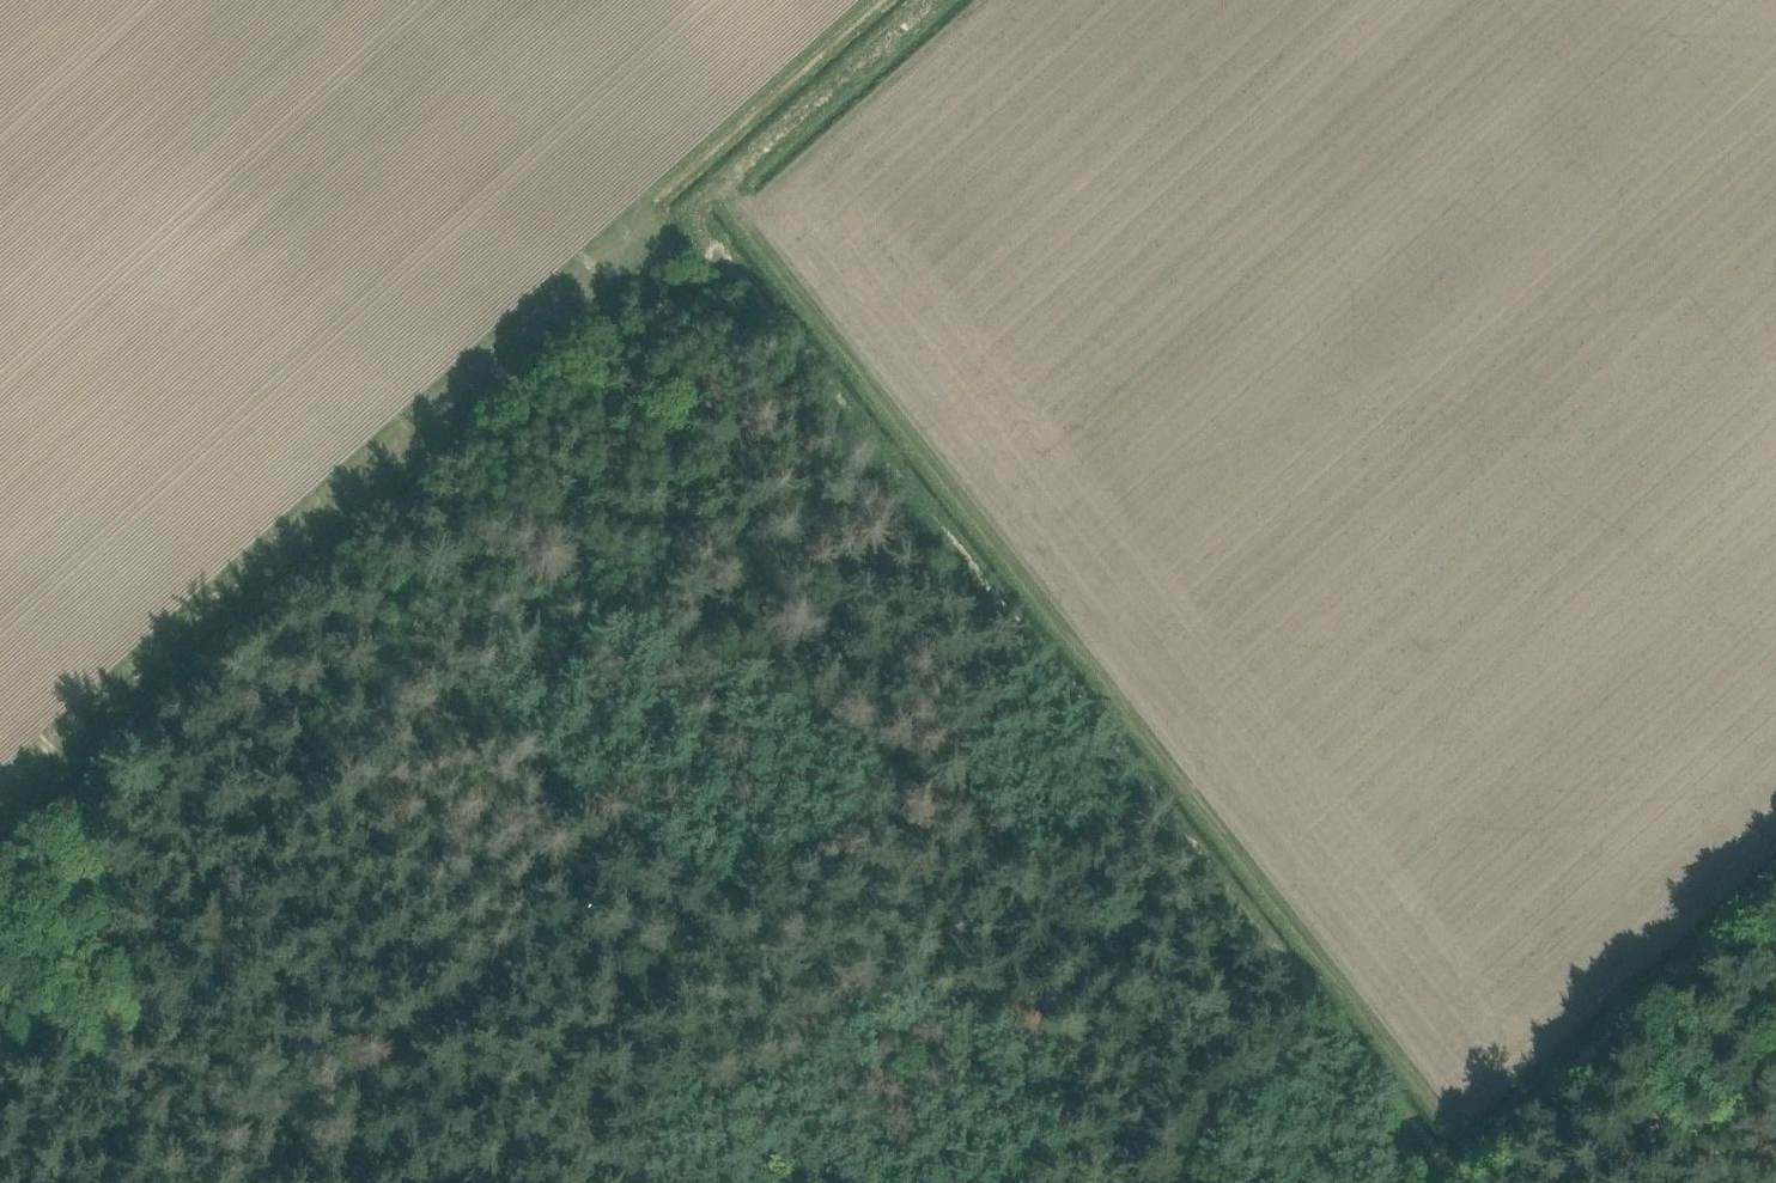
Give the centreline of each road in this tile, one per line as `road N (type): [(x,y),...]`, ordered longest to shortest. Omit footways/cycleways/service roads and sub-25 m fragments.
road 1 (track): [(1430,1163),(1386,1162),(1369,1141),(932,1182)]
road 2 (track): [(1446,1182),(1430,1163),(1775,867)]

